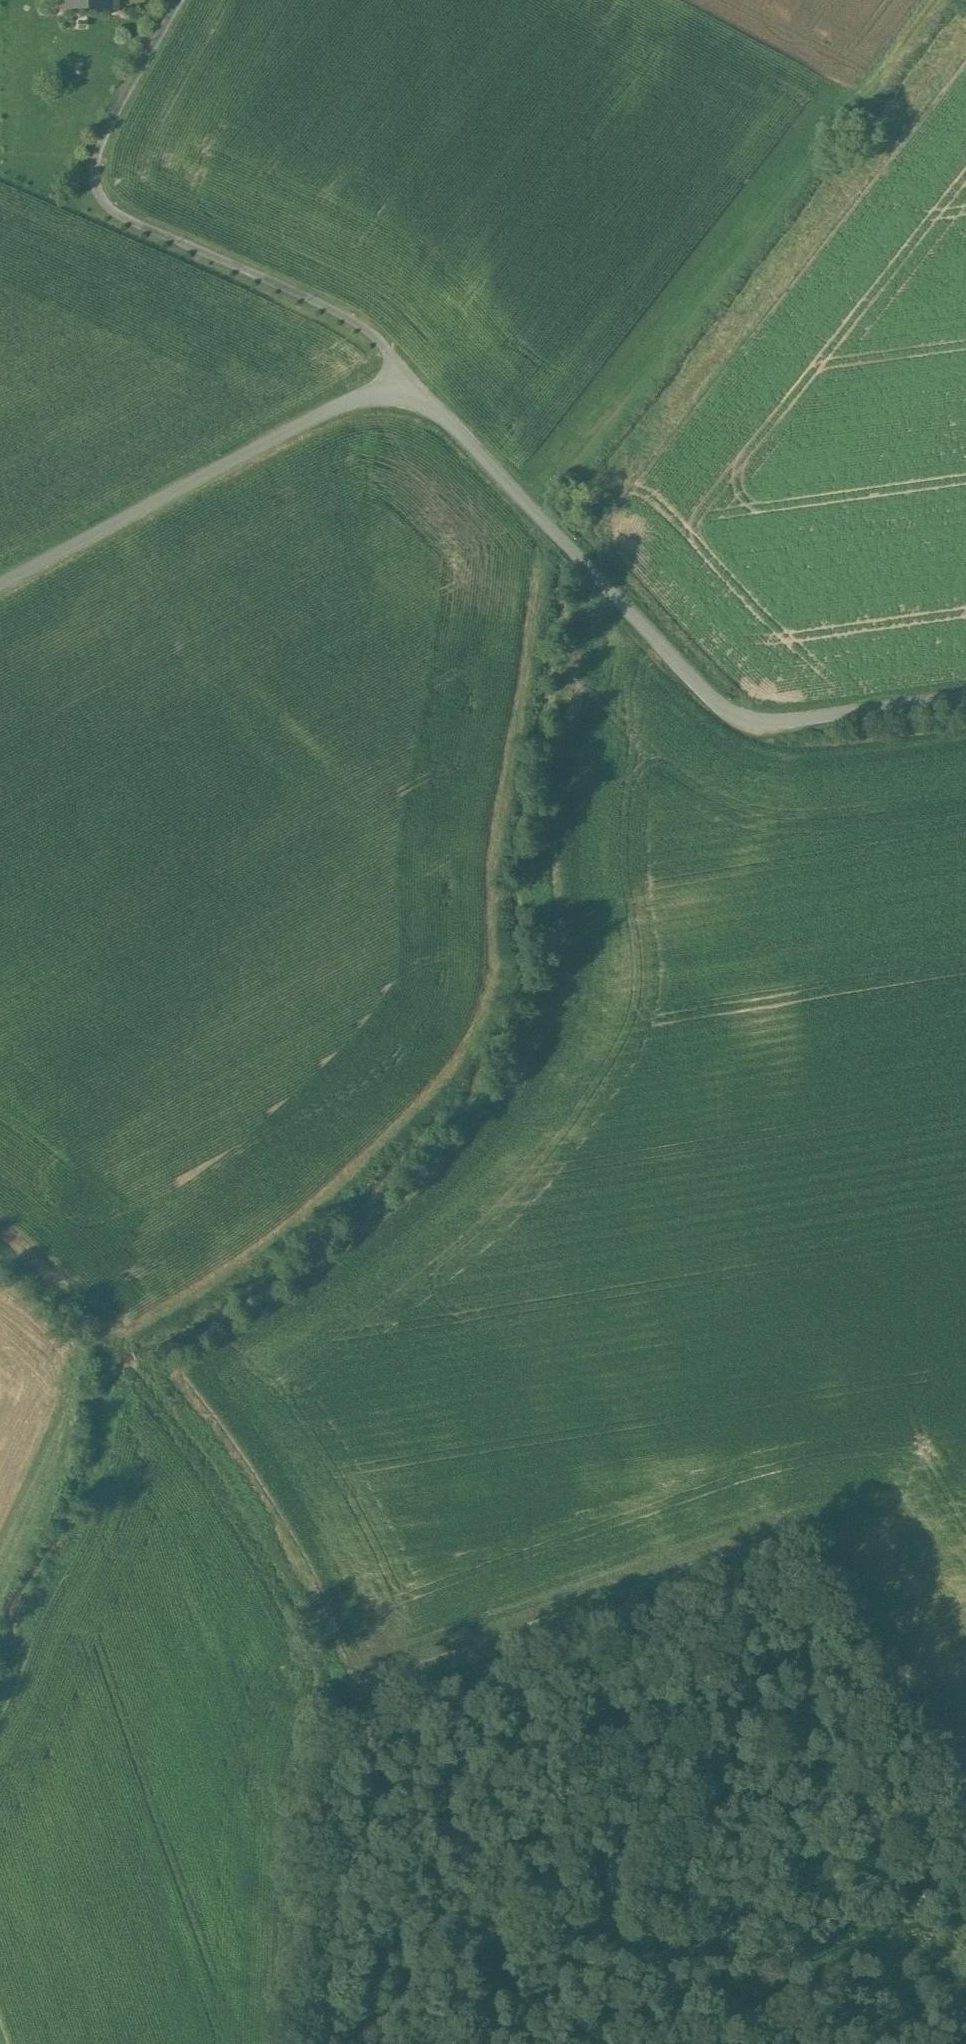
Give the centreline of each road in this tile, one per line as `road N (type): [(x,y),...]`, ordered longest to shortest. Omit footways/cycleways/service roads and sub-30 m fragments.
road 1 (unclassified): [(965,696),(802,719),(740,716),(693,678),(470,442),(435,410),(395,397),(336,407),(0,584)]

